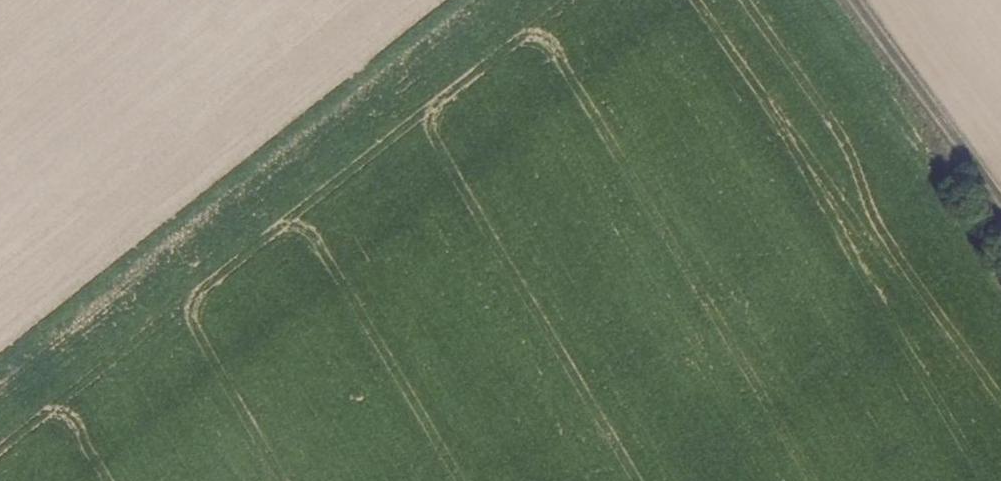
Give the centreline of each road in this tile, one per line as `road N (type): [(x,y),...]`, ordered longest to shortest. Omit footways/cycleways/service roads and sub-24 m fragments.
road 1 (track): [(857,0),(1000,198)]

